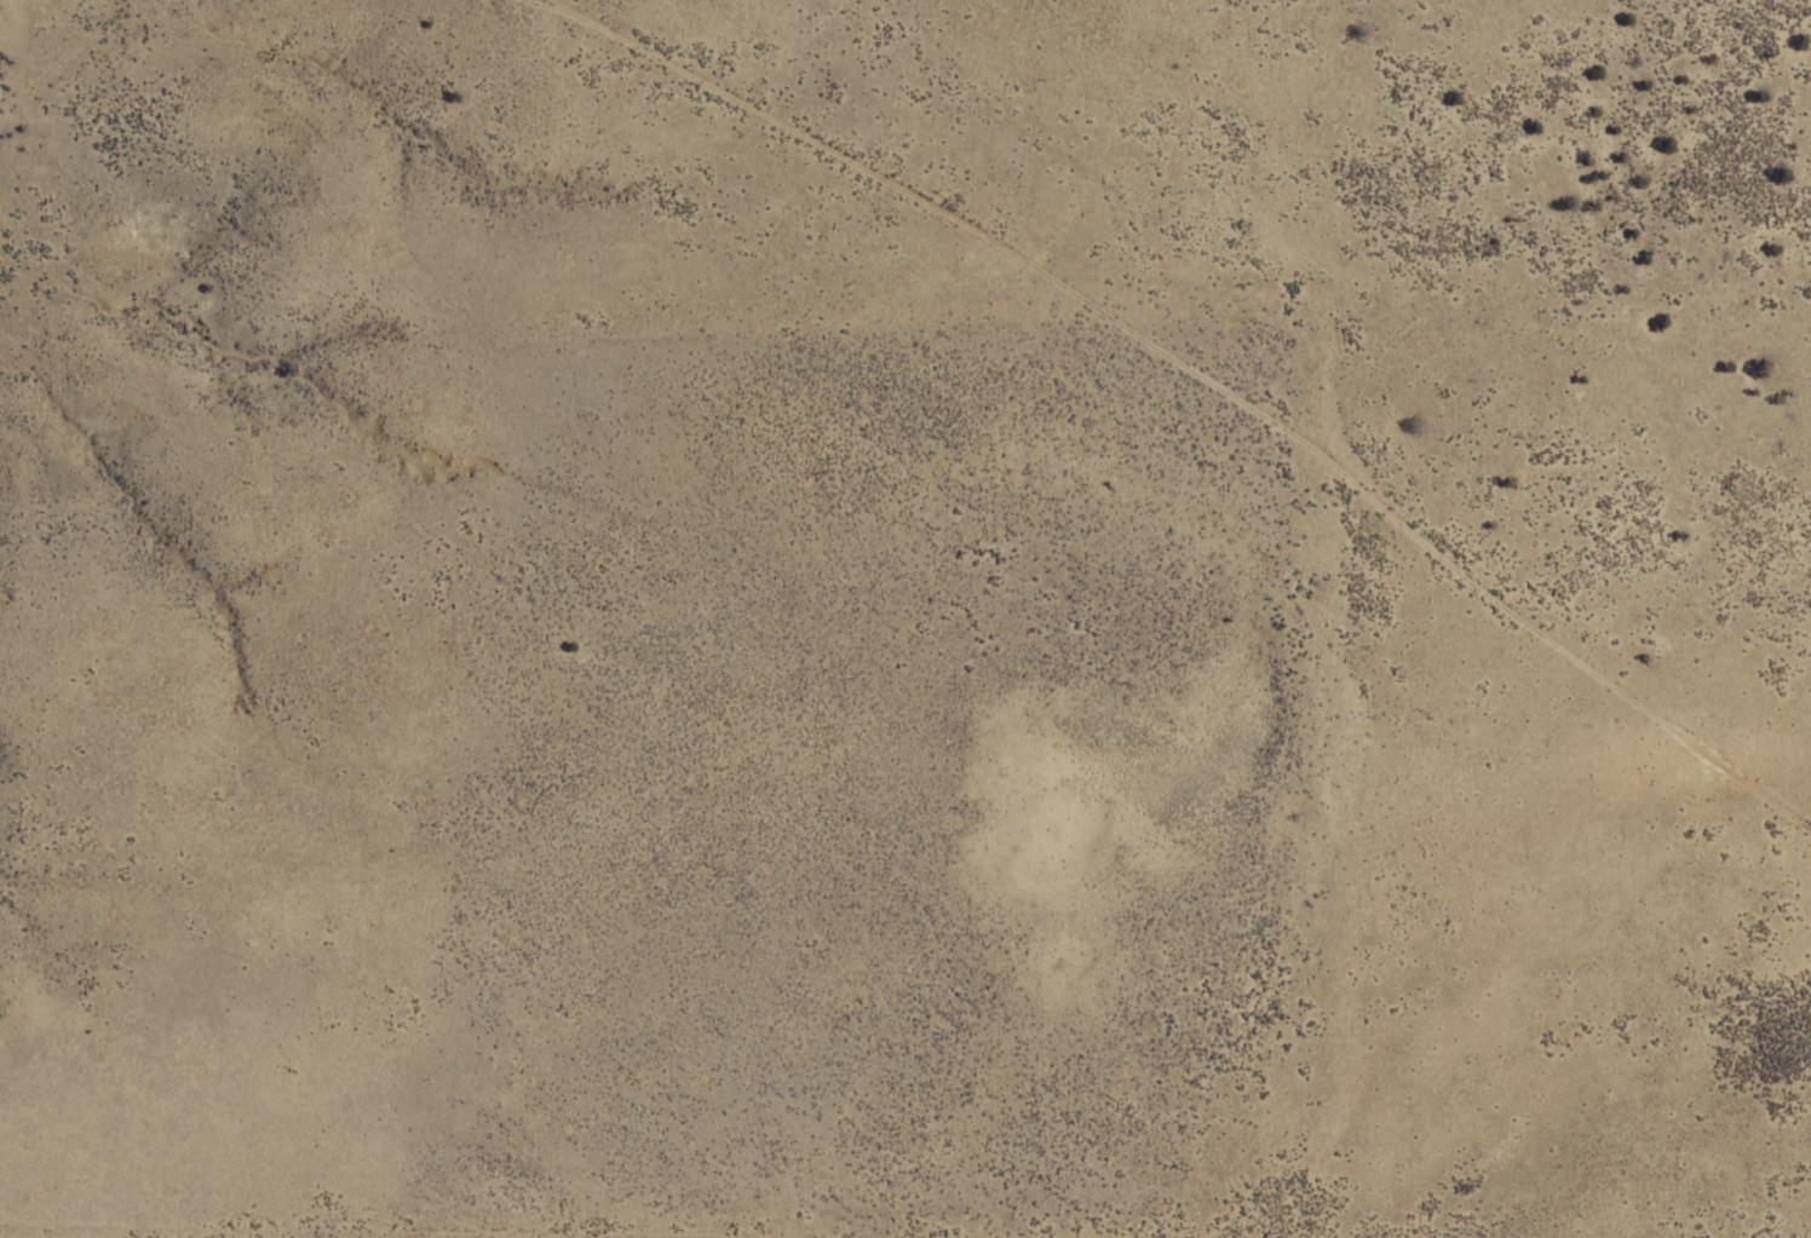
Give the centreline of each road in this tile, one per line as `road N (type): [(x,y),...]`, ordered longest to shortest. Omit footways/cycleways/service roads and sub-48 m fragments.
road 1 (residential): [(492,1237),(1010,1203),(1531,1237)]
road 2 (residential): [(0,1209),(389,1237)]

